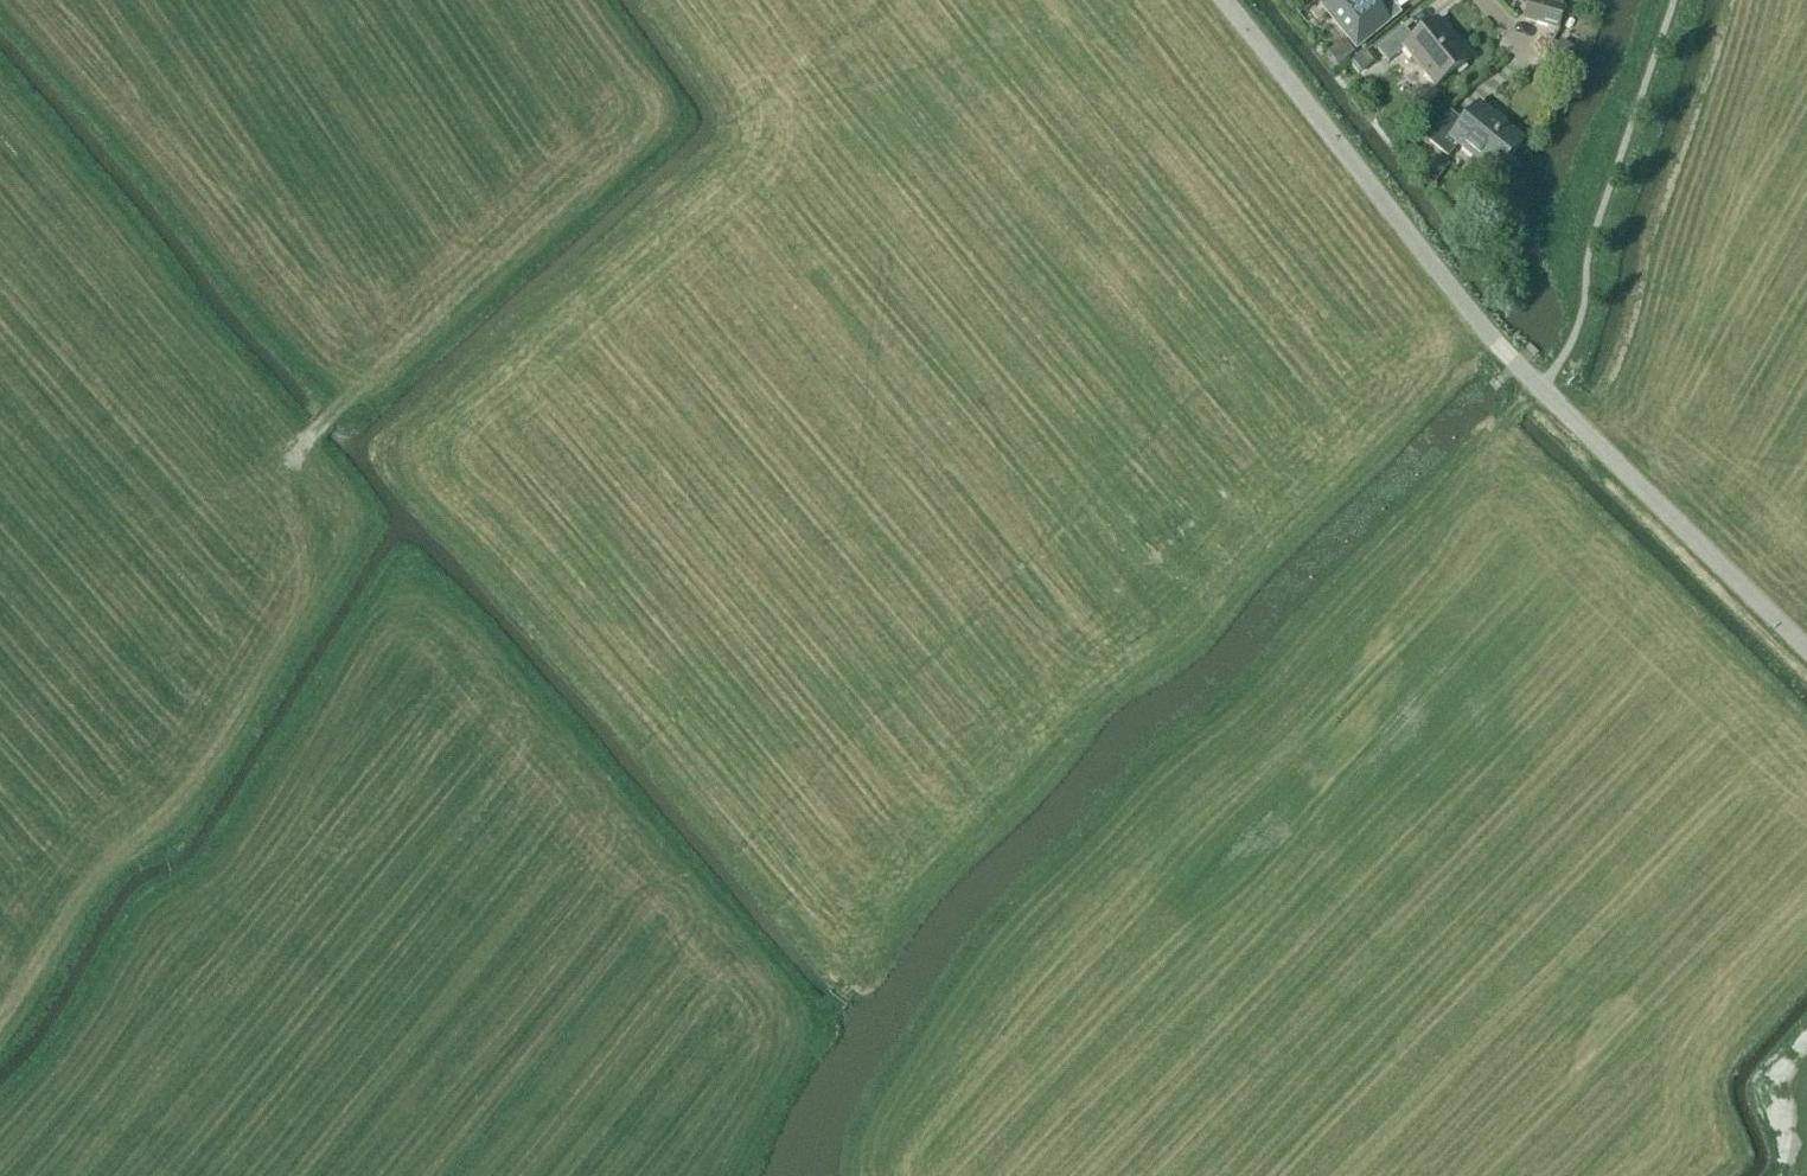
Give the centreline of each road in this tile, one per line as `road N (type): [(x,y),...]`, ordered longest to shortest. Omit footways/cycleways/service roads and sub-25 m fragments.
road 1 (unclassified): [(1806,650),(1503,349),(1225,0)]

